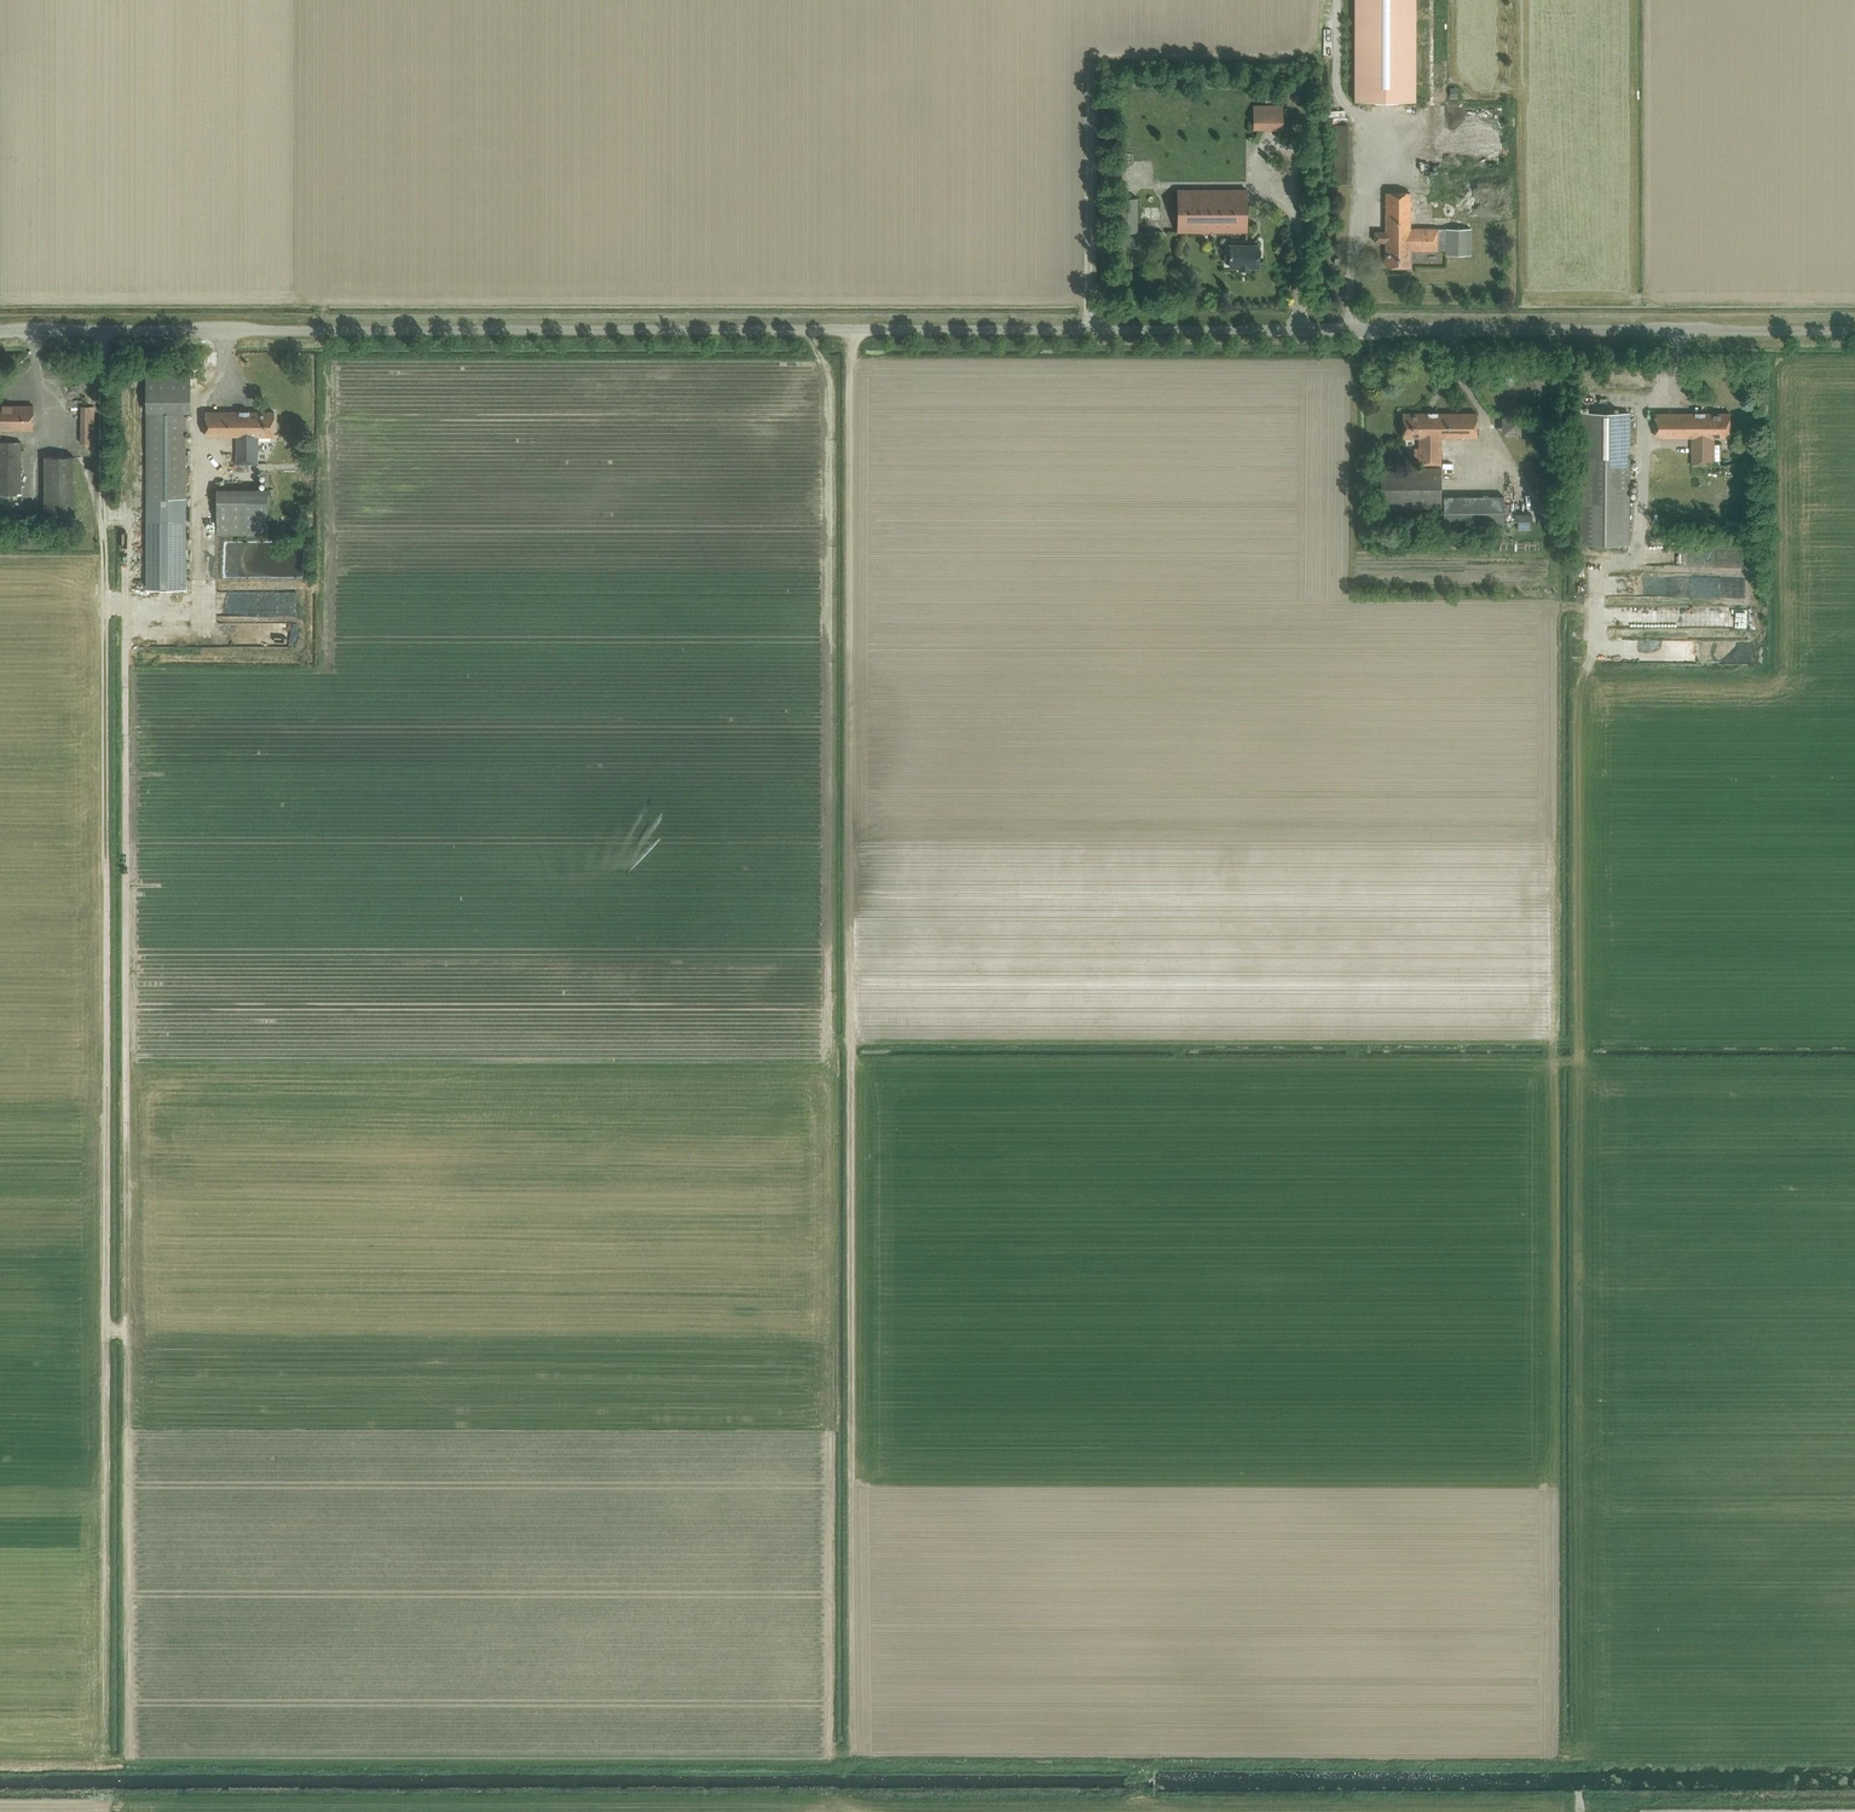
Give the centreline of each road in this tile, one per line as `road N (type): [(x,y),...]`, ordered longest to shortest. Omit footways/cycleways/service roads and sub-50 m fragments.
road 1 (unclassified): [(0,331),(1854,331)]

